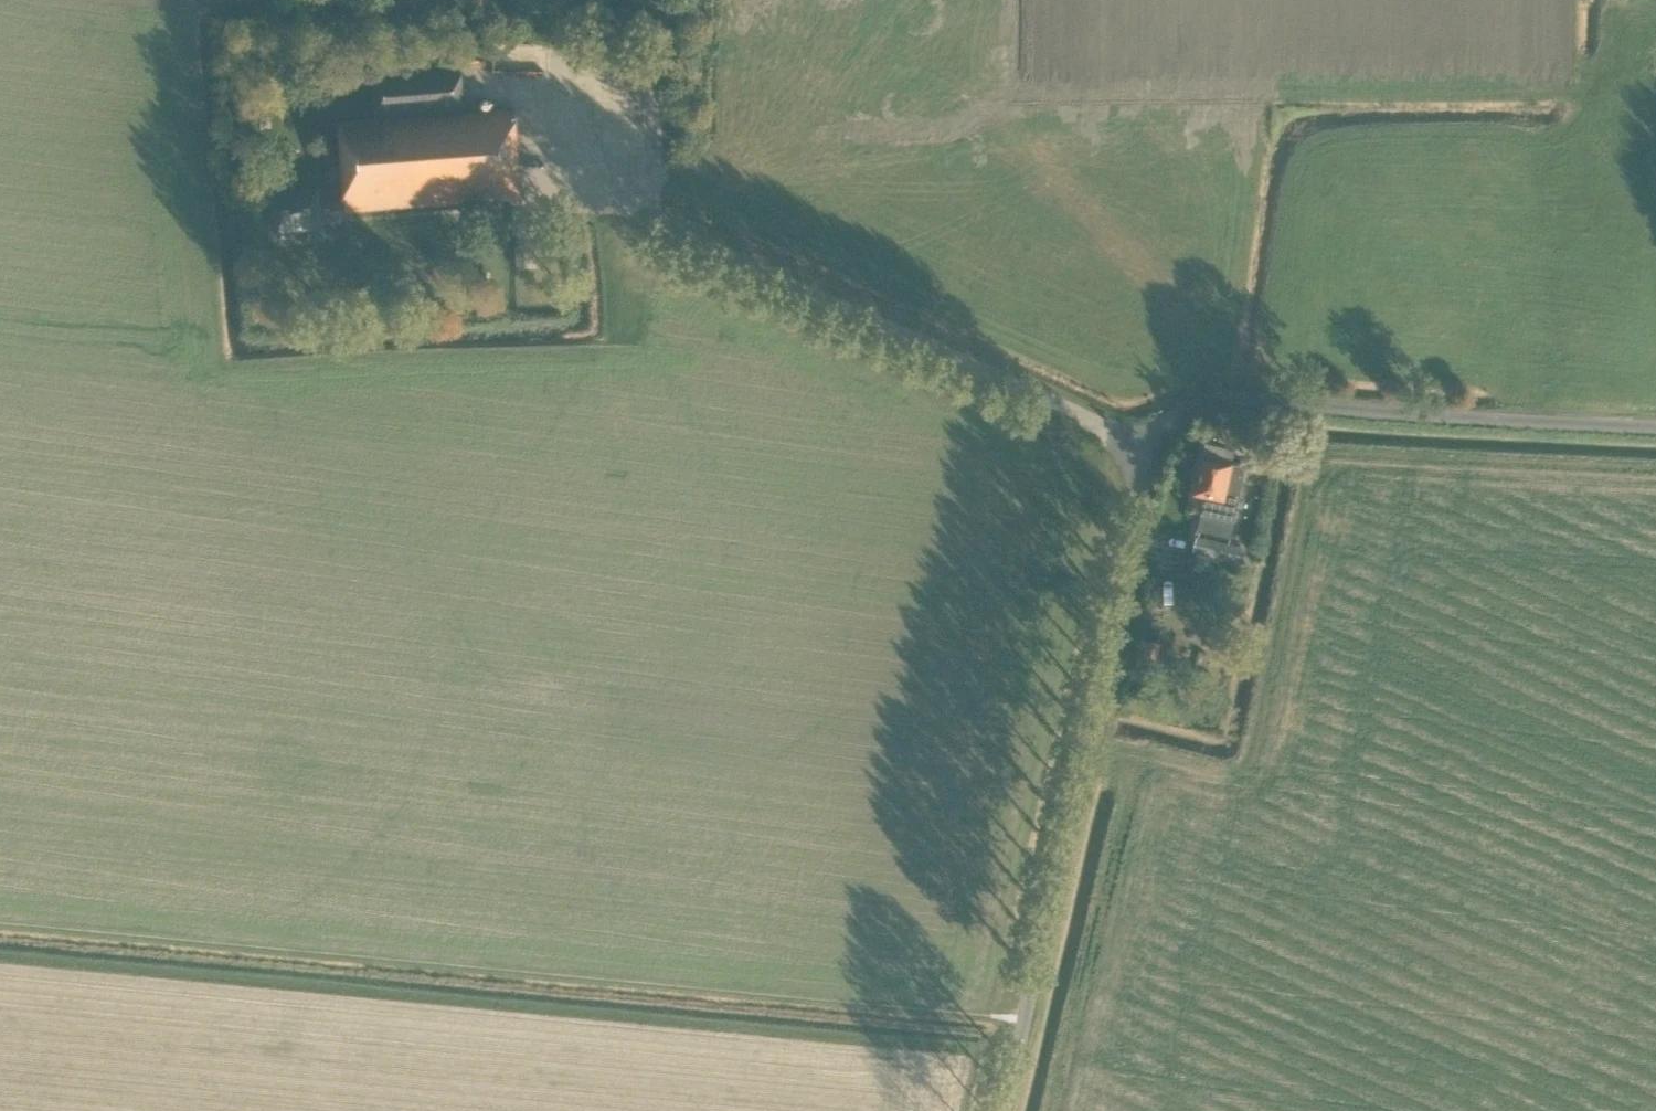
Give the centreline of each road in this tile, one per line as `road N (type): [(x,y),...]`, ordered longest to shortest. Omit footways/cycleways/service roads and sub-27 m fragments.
road 1 (unclassified): [(1003,1110),(1143,469),(1164,431),(1192,411),(1265,399),(1655,426)]

